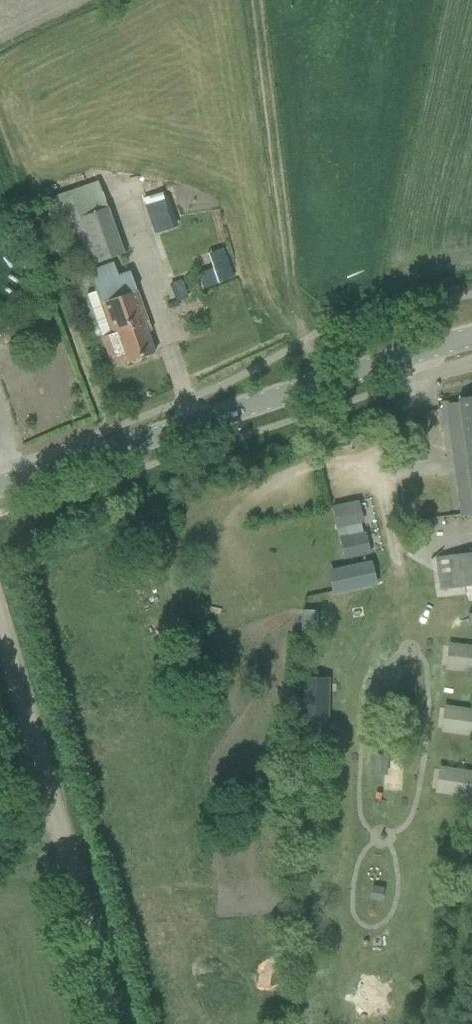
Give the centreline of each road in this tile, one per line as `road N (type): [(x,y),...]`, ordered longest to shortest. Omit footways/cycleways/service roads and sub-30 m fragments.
road 1 (tertiary): [(471,336),(0,487)]
road 2 (track): [(114,1023),(0,621)]

